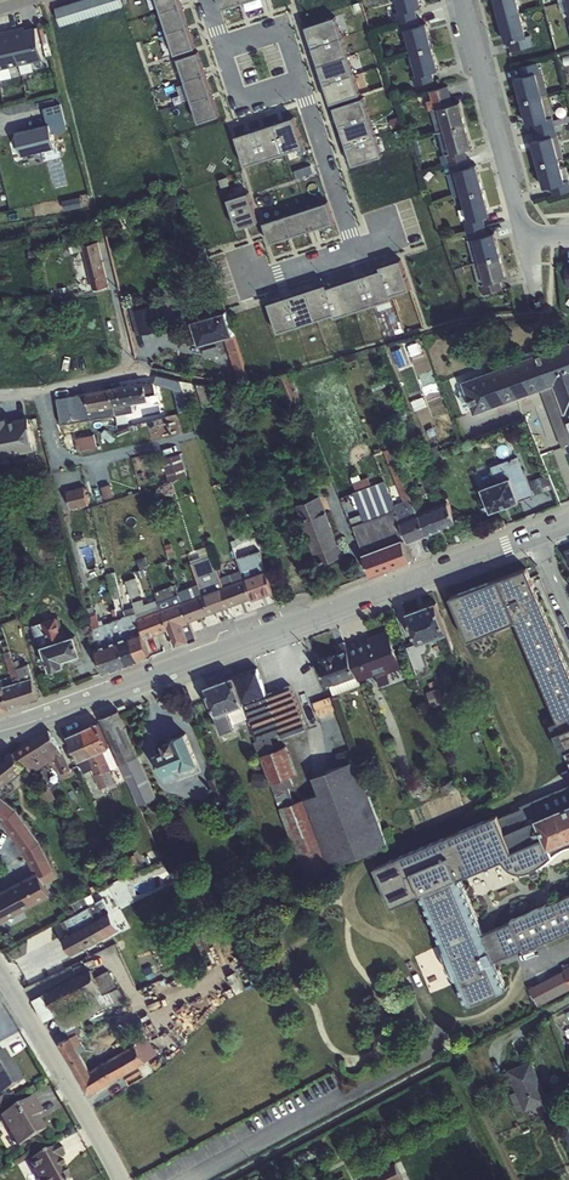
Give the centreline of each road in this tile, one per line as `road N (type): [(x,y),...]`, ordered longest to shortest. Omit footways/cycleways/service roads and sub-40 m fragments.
road 1 (secondary): [(537,535),(0,730)]
road 2 (residential): [(568,238),(523,241),(457,0)]
road 3 (unclassified): [(126,1179),(0,960)]
road 4 (residential): [(300,85),(359,253)]
road 5 (residential): [(300,85),(283,29),(221,49)]
road 6 (residential): [(221,49),(240,105),(300,85)]

